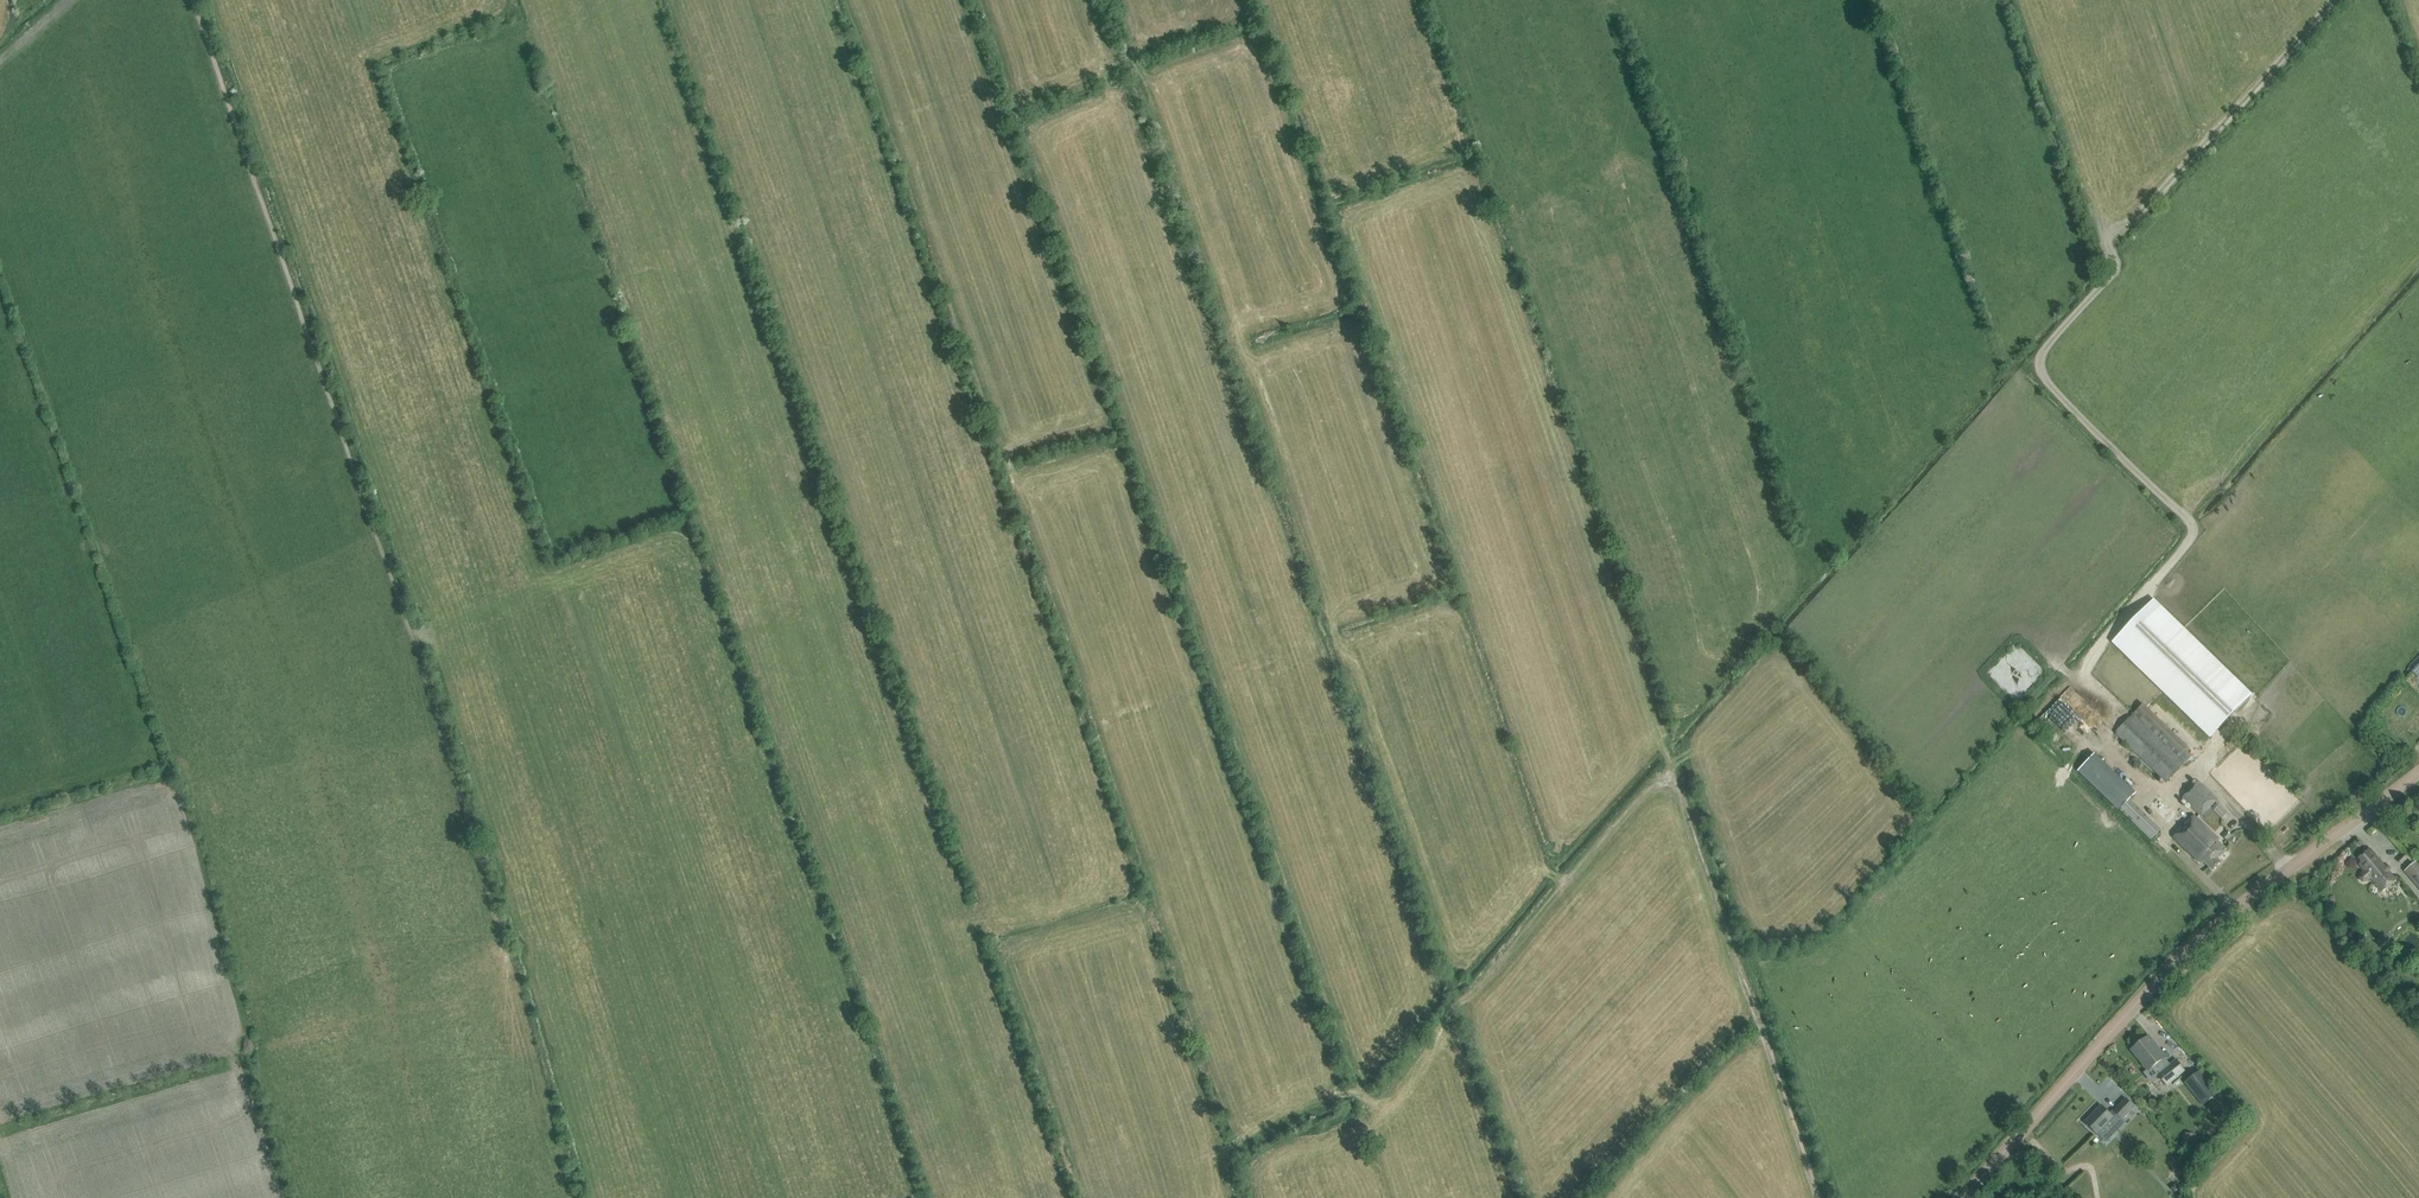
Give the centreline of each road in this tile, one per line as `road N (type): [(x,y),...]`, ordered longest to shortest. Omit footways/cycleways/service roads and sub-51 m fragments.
road 1 (tertiary): [(1963,1197),(2192,947),(2418,775)]

